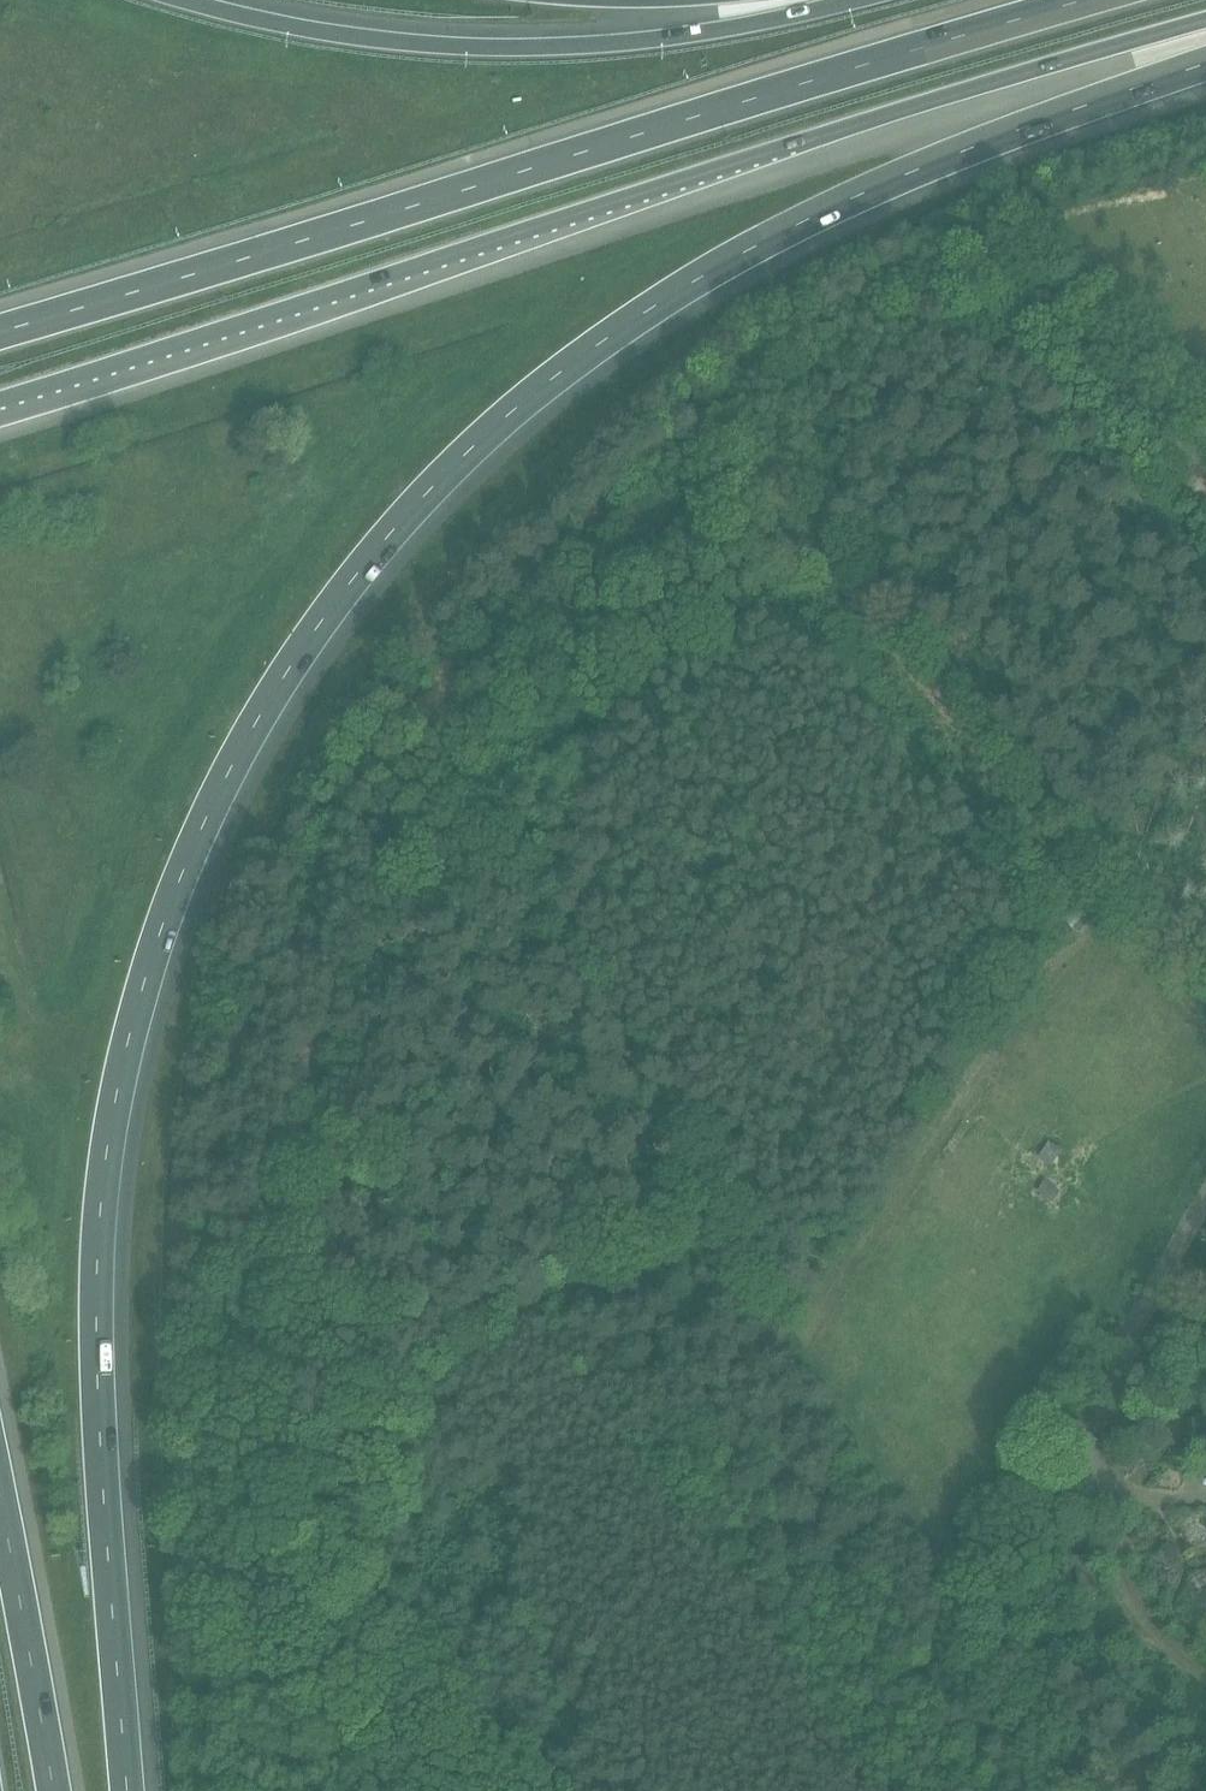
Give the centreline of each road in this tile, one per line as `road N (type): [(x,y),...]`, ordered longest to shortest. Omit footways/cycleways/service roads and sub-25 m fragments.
road 1 (motorway): [(127,1790),(98,1385),(101,1206),(138,1006),(172,896),(242,741),(356,572),(452,466),(598,347),(713,272),(870,191),(1205,63)]
road 2 (motorway): [(0,400),(1205,20)]
road 3 (motorway): [(1089,0),(0,331)]
road 4 (motorway): [(845,0),(701,32),(587,46),(477,46),(351,38),(183,0)]
road 5 (motorway): [(54,1790),(0,1497)]
road 6 (unclassified): [(1205,463),(1066,316)]

